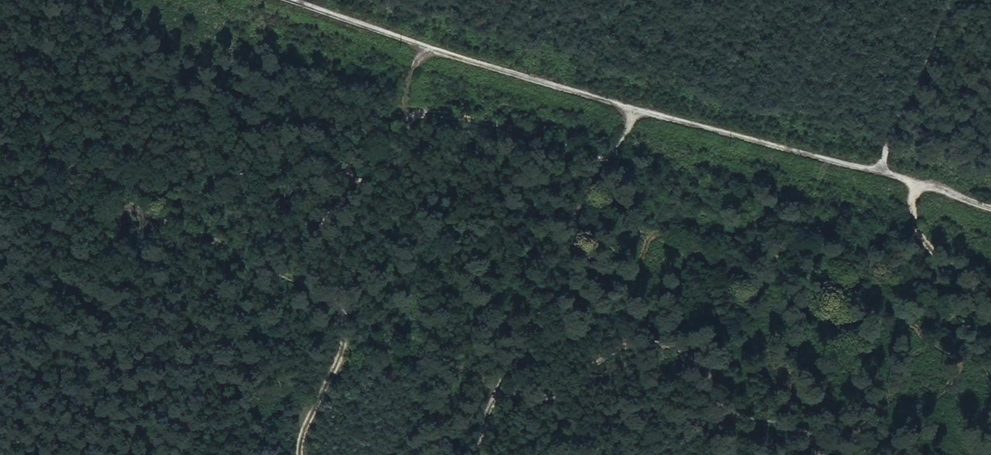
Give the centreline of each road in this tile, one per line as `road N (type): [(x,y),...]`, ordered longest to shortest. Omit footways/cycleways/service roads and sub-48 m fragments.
road 1 (track): [(990,208),(287,0)]
road 2 (track): [(919,233),(615,151),(402,107)]
road 3 (track): [(80,170),(240,178),(334,171),(366,154),(352,207),(347,310)]
road 4 (track): [(636,108),(462,454)]
road 5 (track): [(914,185),(919,233),(990,284)]
road 6 (track): [(298,454),(345,330)]

